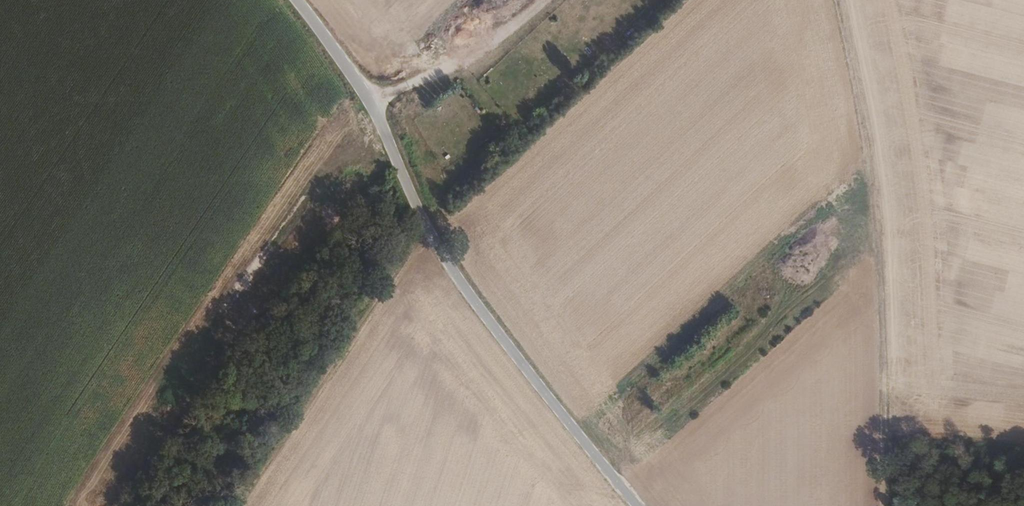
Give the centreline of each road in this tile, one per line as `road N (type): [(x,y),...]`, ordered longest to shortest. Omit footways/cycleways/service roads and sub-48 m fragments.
road 1 (unclassified): [(643,505),(438,240),(353,73),(298,0)]
road 2 (track): [(841,0),(882,203),(889,321),(884,505)]
road 3 (track): [(431,227),(236,505)]

